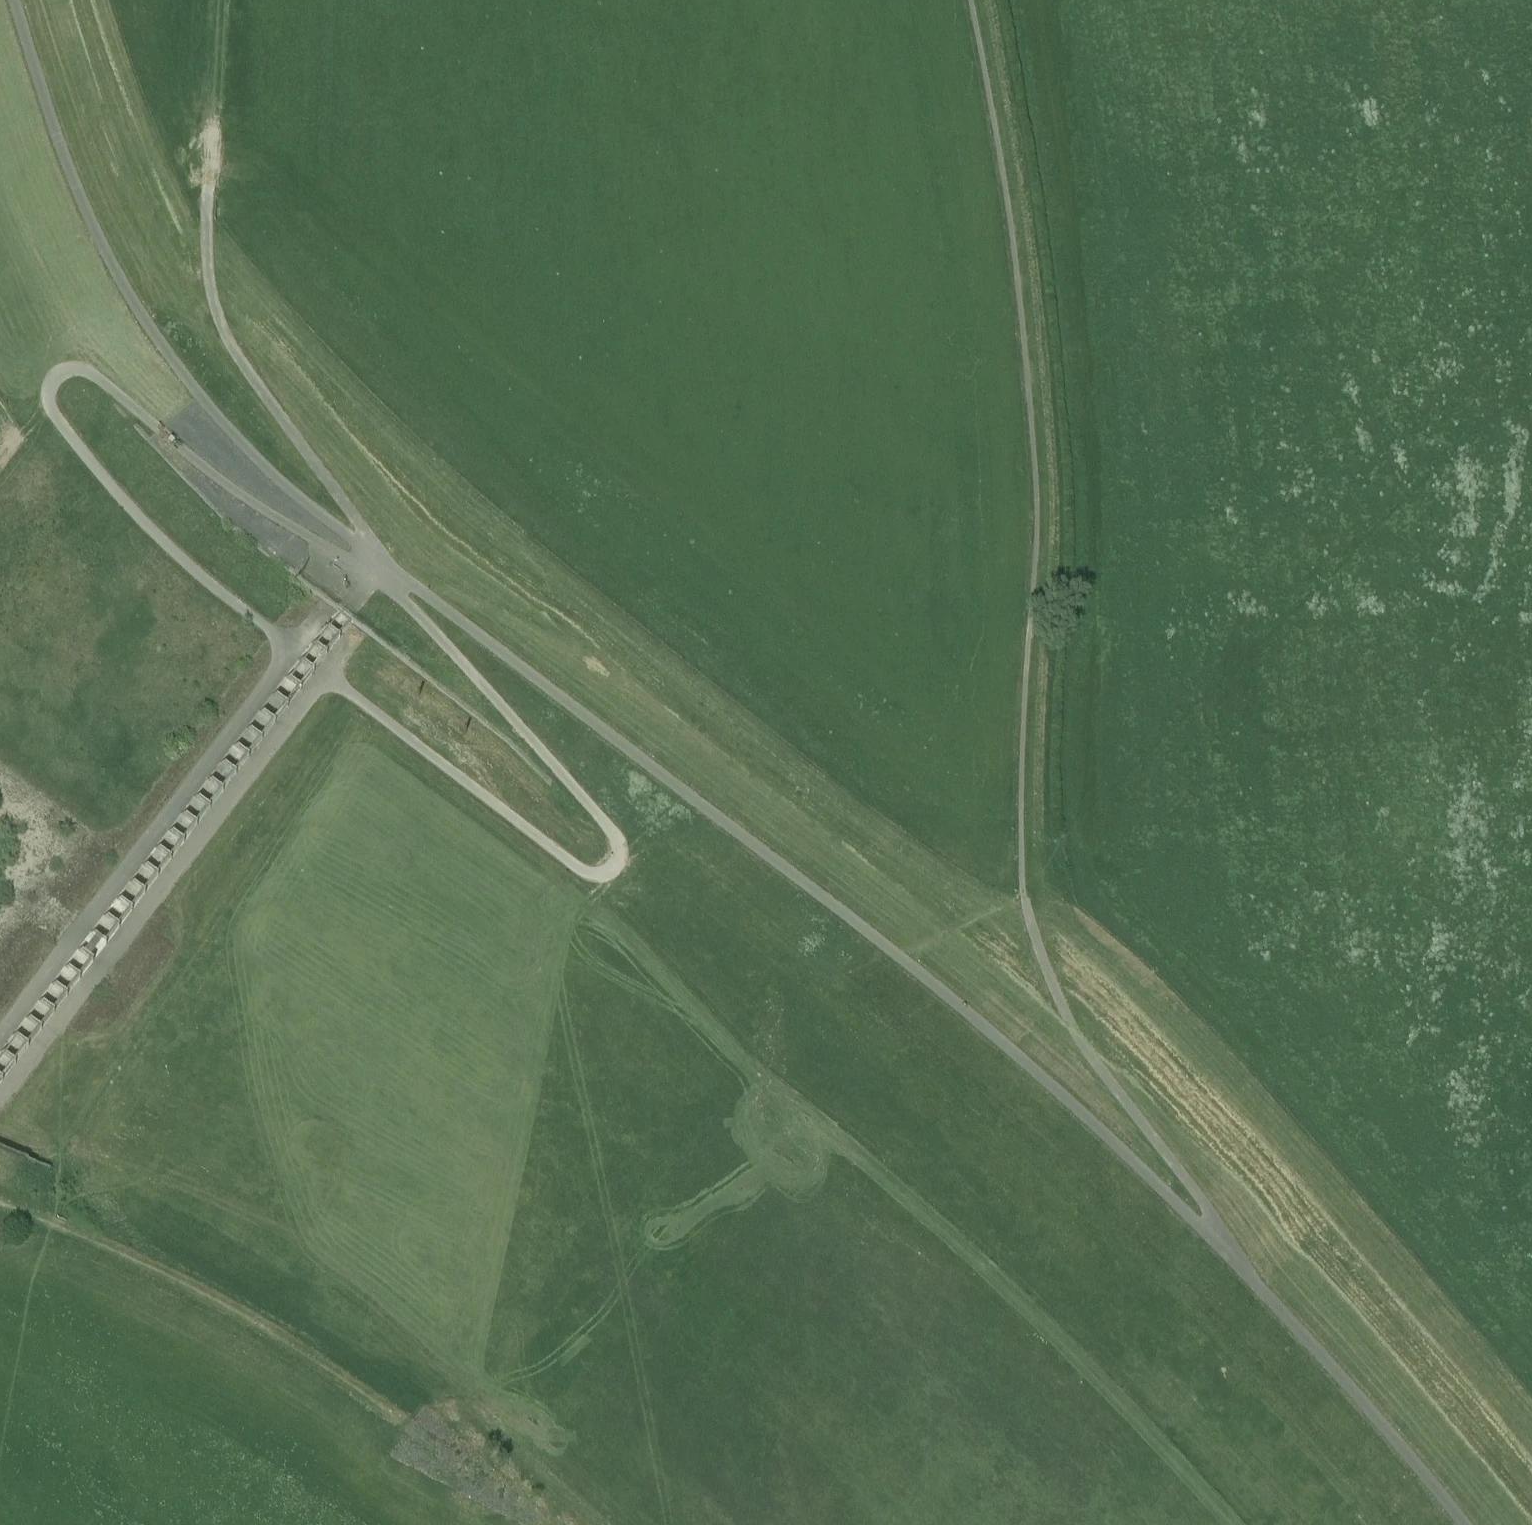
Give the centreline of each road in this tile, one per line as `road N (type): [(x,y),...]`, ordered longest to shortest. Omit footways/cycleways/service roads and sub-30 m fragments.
road 1 (track): [(371,557),(361,527),(233,352),(214,300),(207,219),(219,0)]
road 2 (track): [(400,1417),(209,1296),(59,1228)]

